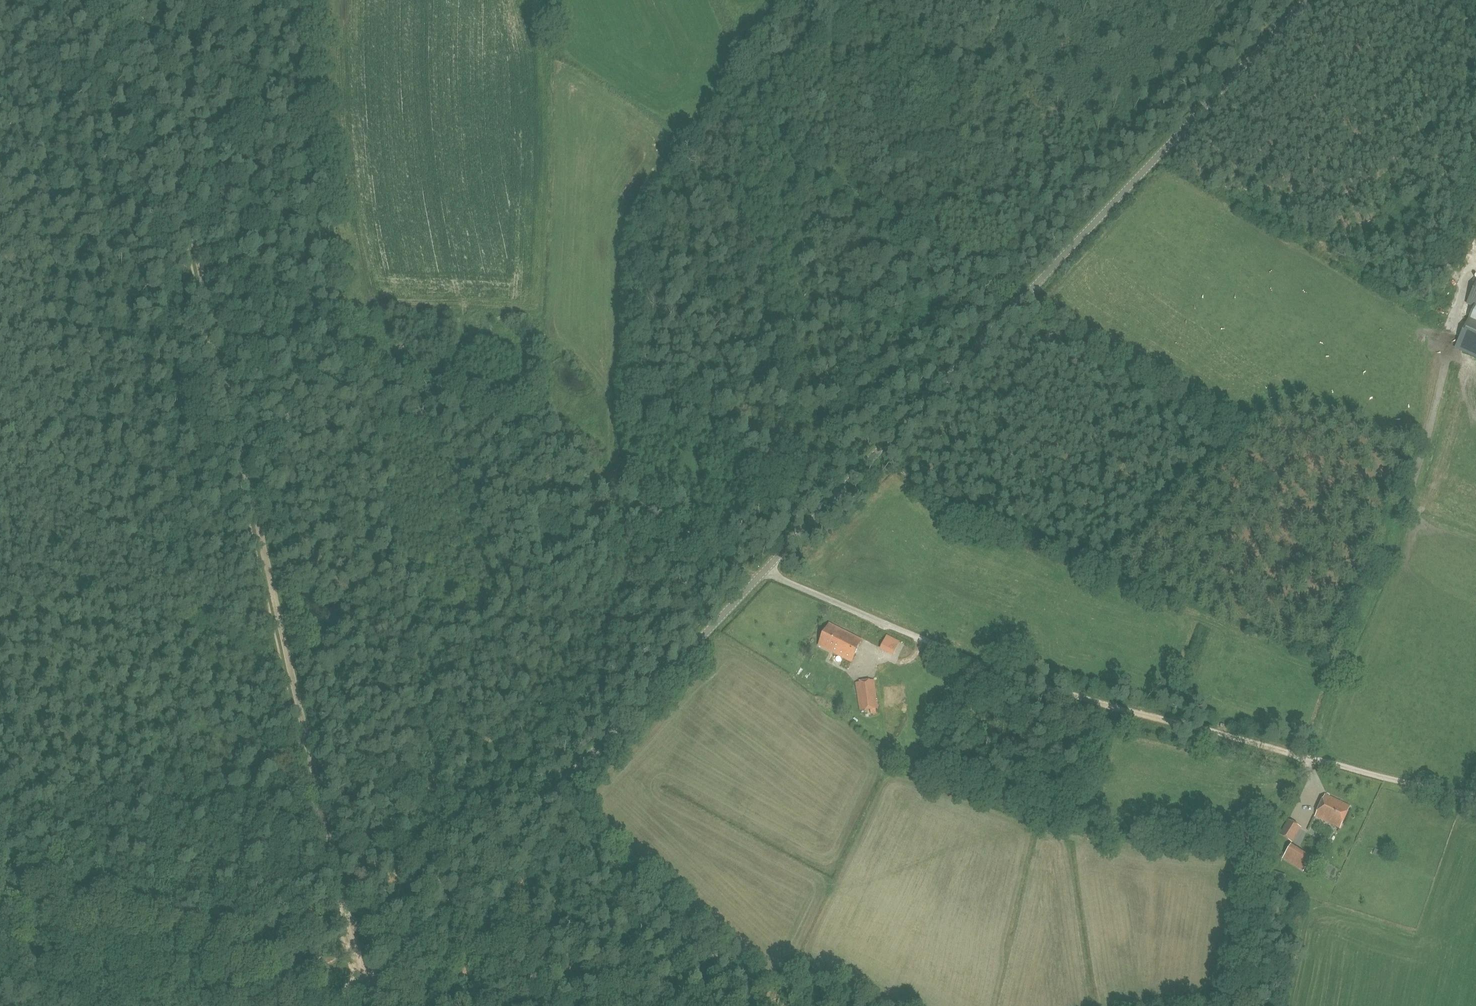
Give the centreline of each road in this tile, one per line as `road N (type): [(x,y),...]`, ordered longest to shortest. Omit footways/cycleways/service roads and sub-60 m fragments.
road 1 (unclassified): [(362,1005),(376,980),(1310,0)]
road 2 (track): [(138,0),(332,845)]
road 3 (track): [(1475,229),(1413,487),(1309,758)]
road 4 (track): [(351,998),(0,916)]
road 5 (track): [(551,797),(768,1005)]
road 6 (track): [(767,568),(1031,683)]
road 7 (track): [(1031,683),(1297,755)]
road 8 (track): [(1297,755),(1475,797)]
road 9 (track): [(1263,842),(1239,1005)]
road 10 (track): [(332,845),(353,991)]
road 11 (track): [(759,577),(636,498)]

